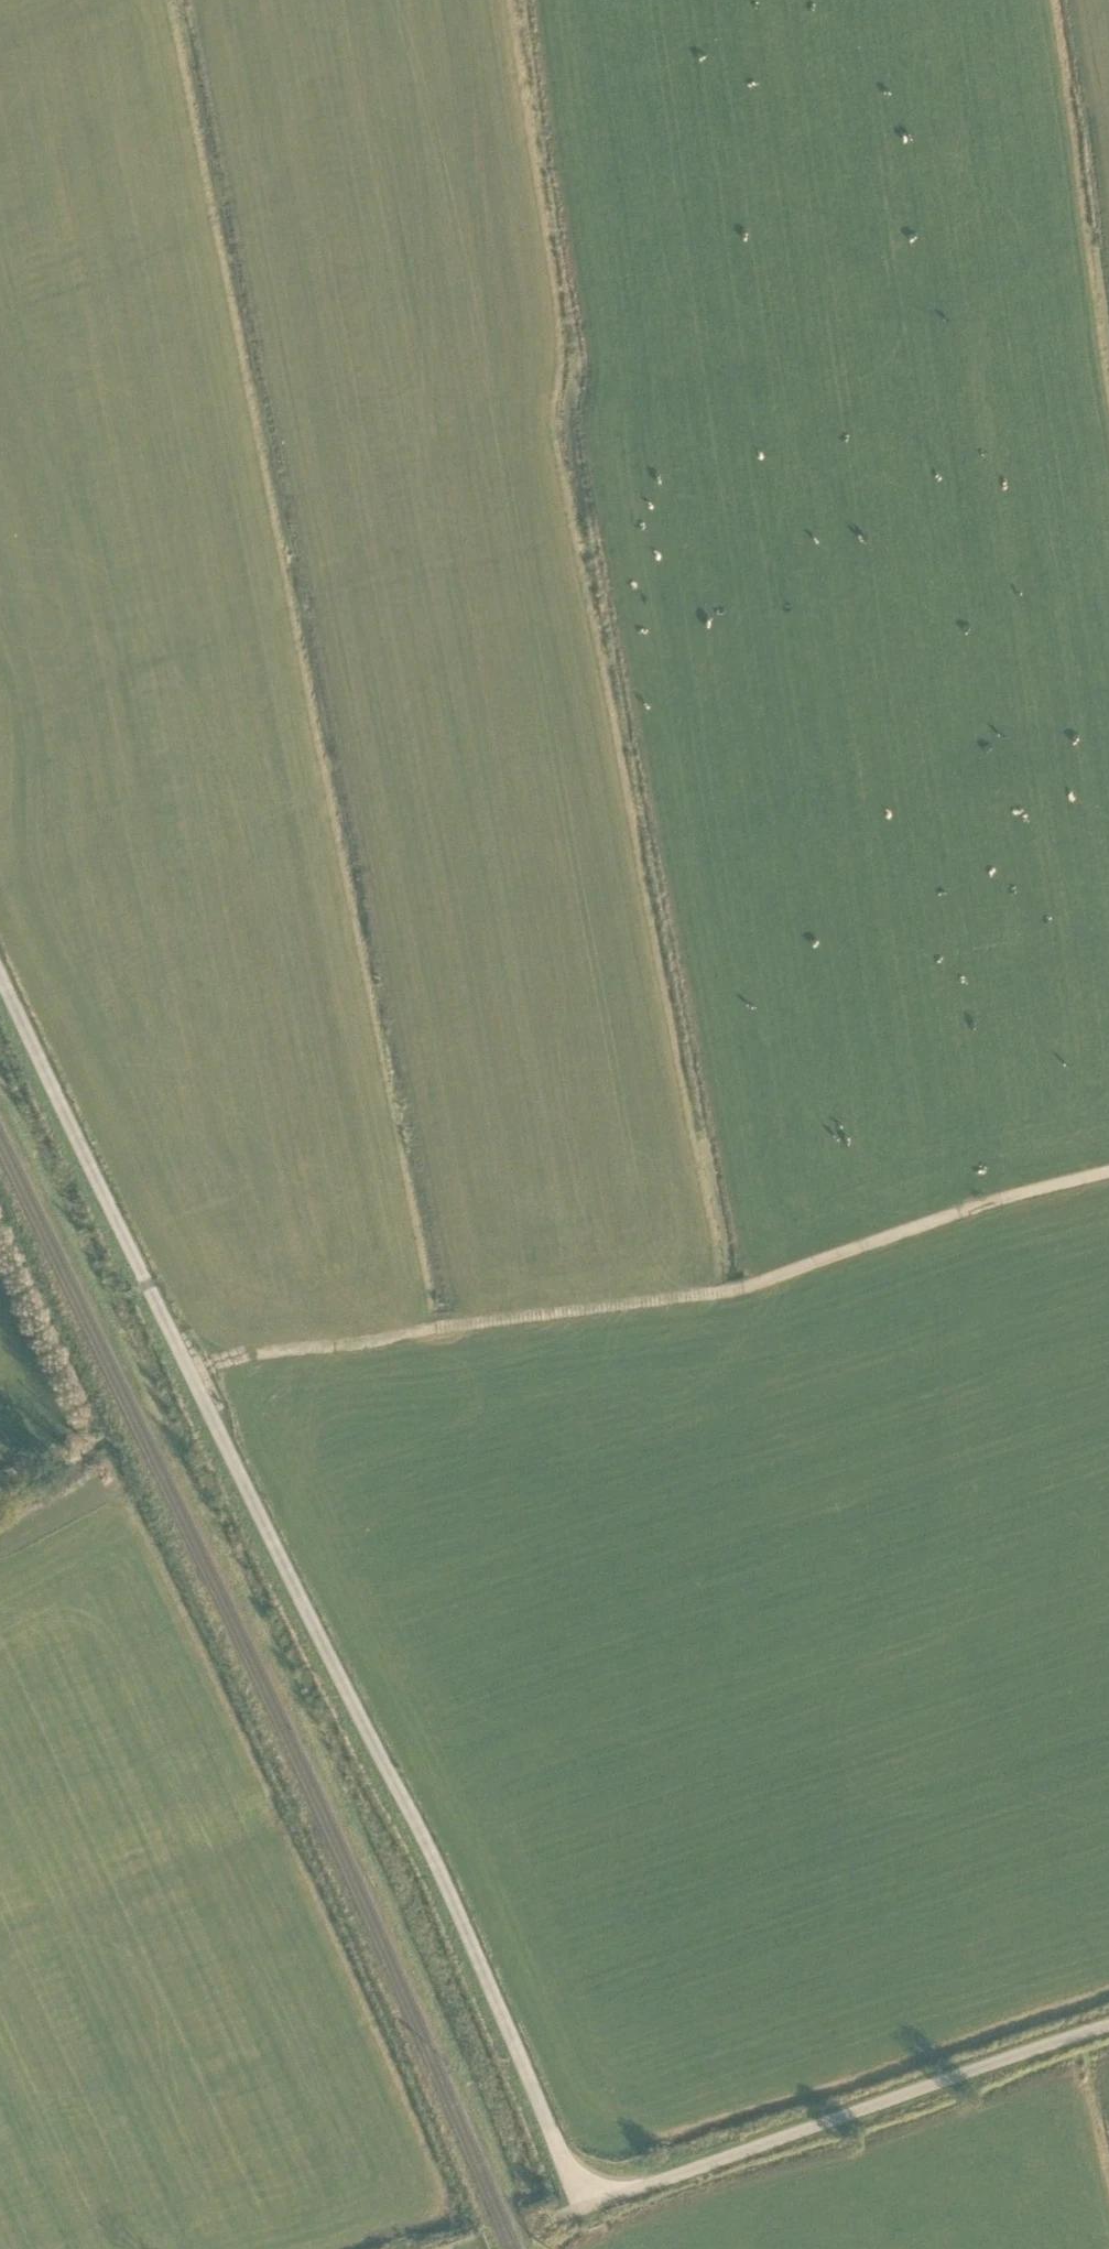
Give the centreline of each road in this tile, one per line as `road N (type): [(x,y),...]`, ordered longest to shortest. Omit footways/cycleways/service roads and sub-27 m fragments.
road 1 (unclassified): [(0,974),(353,1709),(432,1851),(562,2160),(601,2185),(635,2186),(1108,2024)]
road 2 (track): [(188,1365),(714,1293),(978,1205),(1108,1172)]

